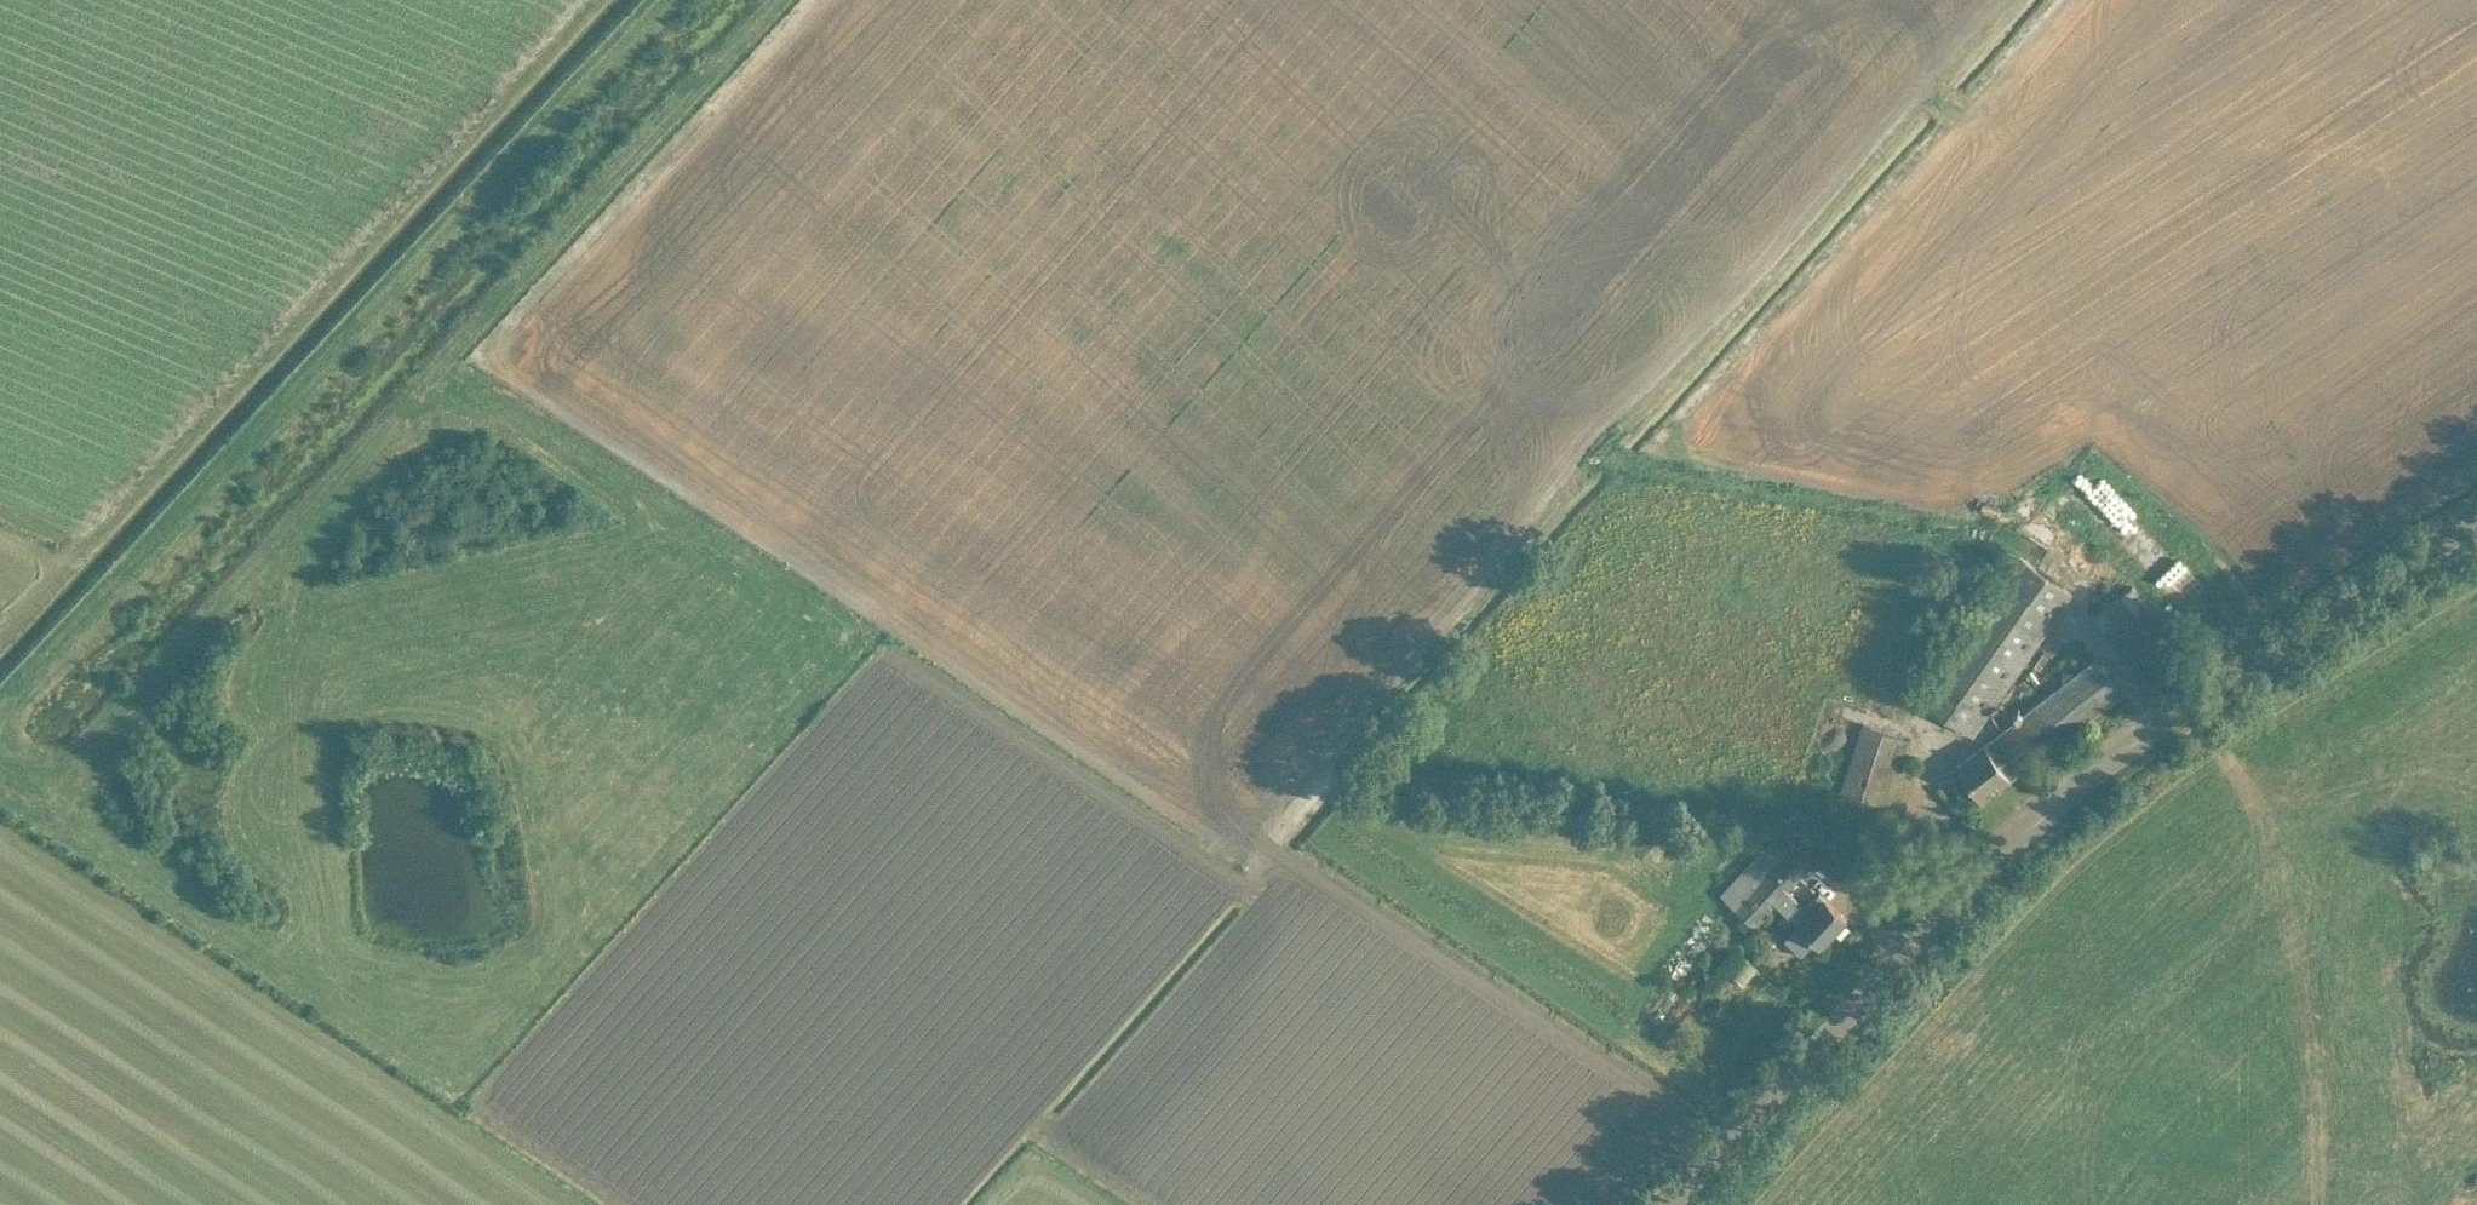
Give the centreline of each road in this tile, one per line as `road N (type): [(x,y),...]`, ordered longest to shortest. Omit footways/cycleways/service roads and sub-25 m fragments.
road 1 (unclassified): [(1679,1204),(2020,858),(2200,704),(2476,528)]

